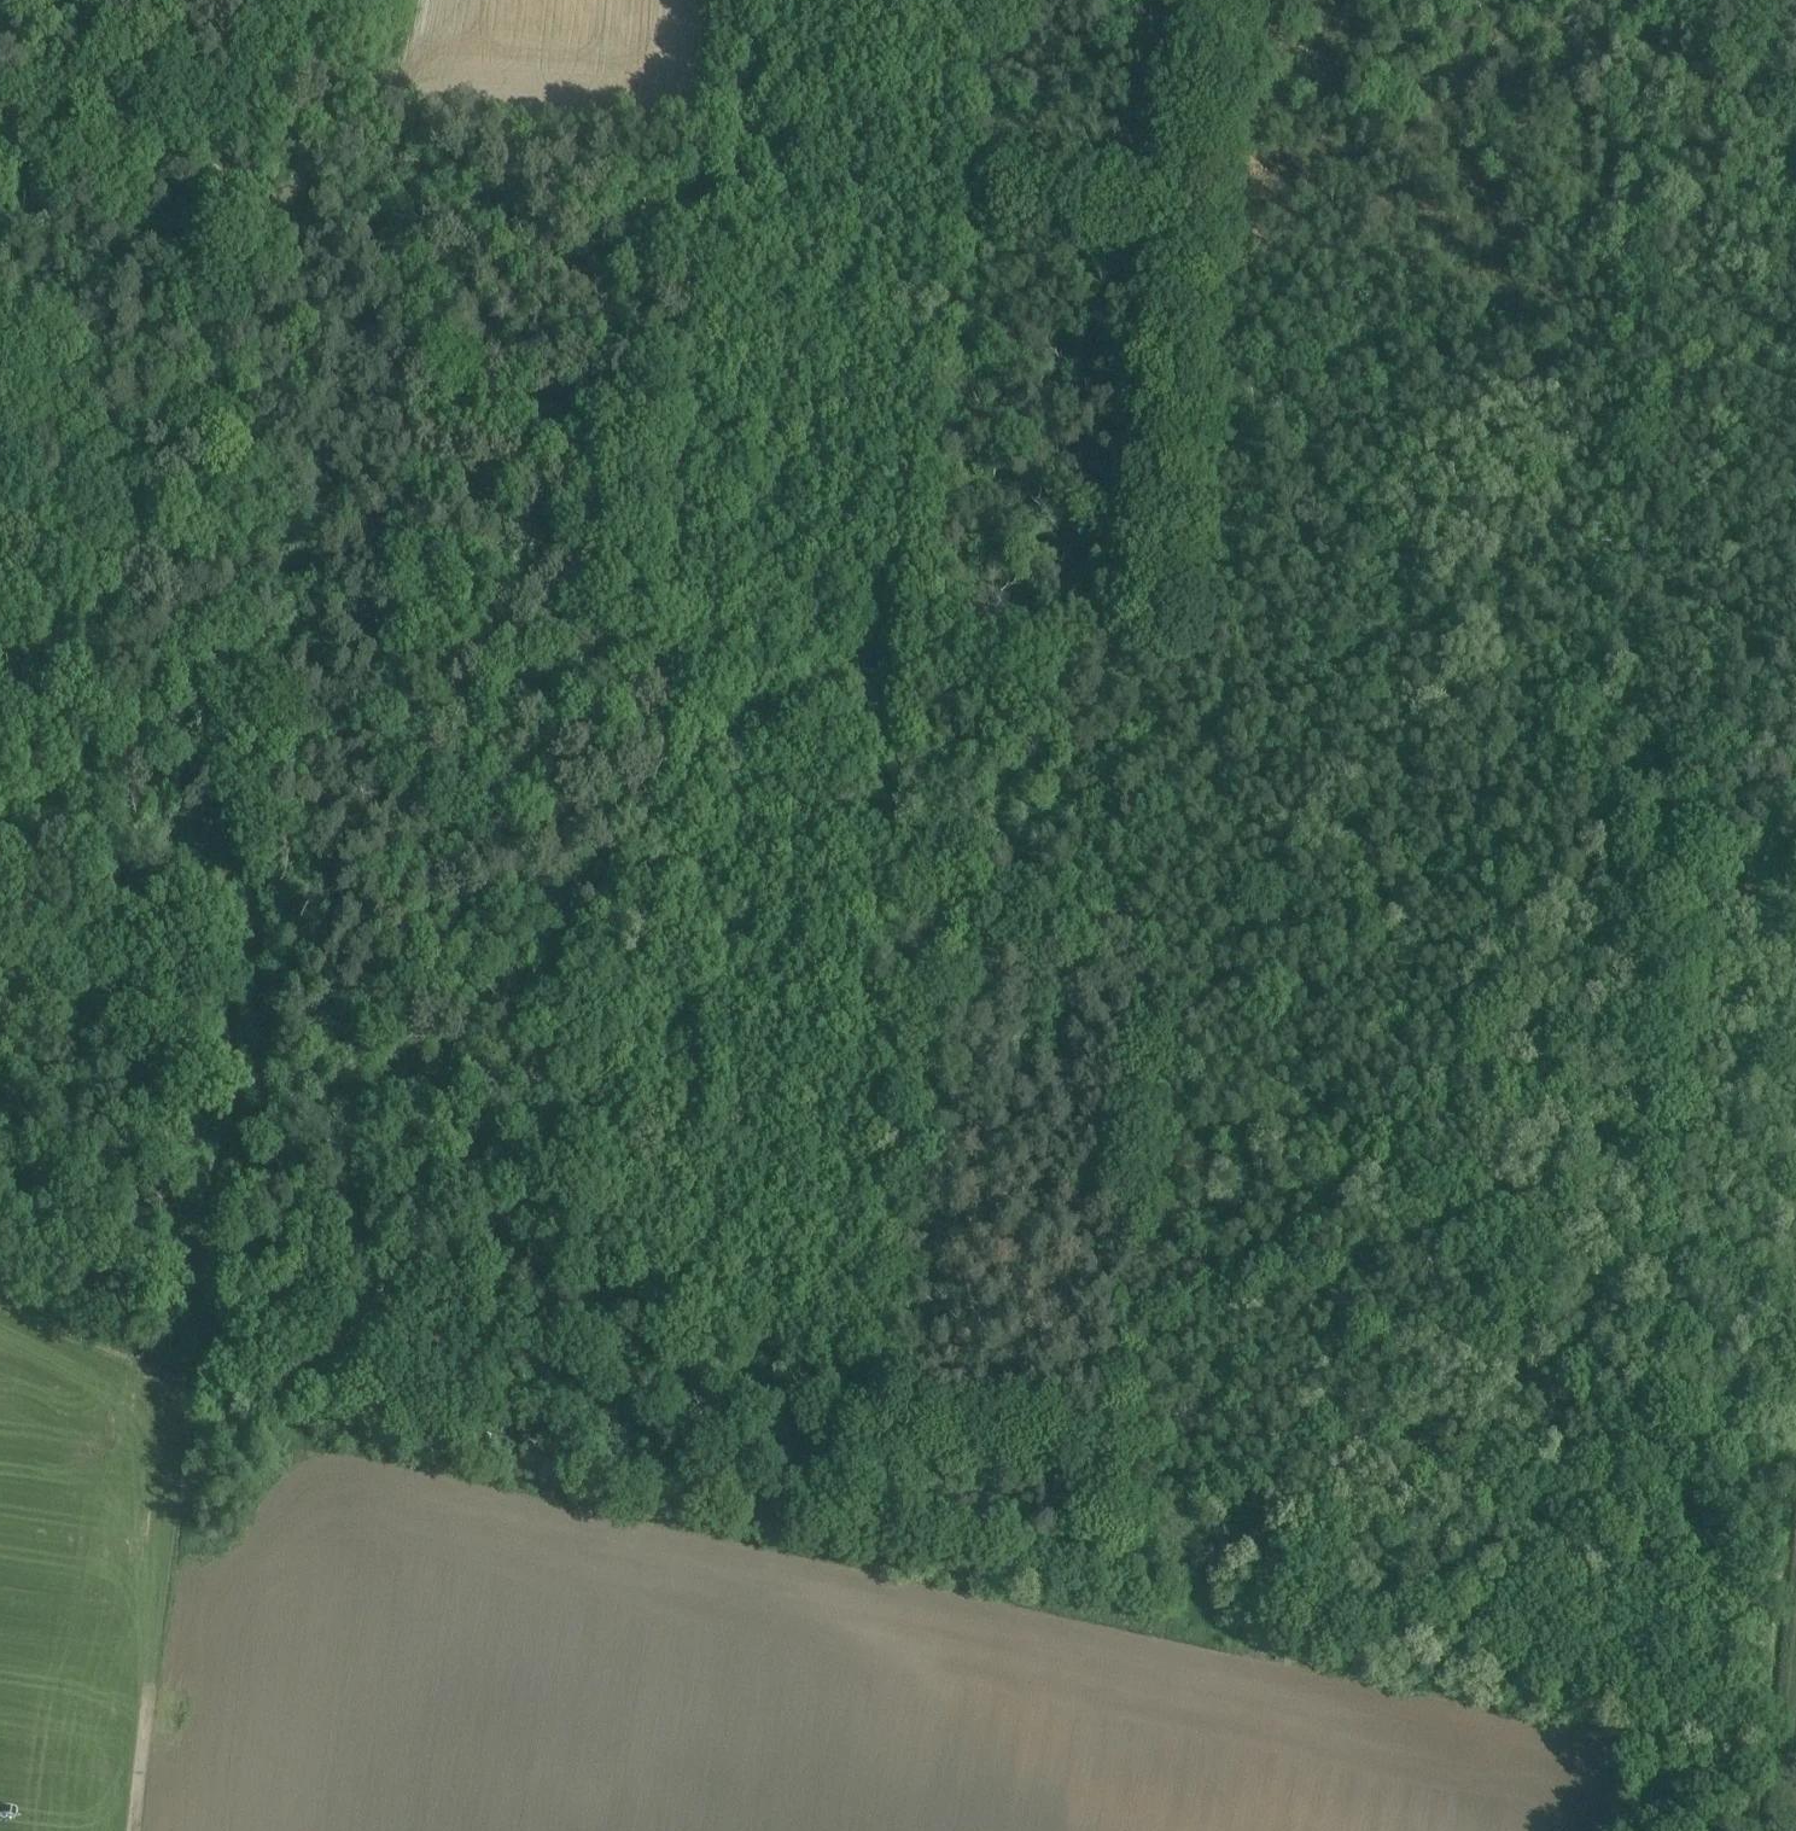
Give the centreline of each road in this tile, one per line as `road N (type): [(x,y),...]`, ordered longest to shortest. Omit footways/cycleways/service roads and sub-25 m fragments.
road 1 (track): [(150,1694),(135,1830)]

